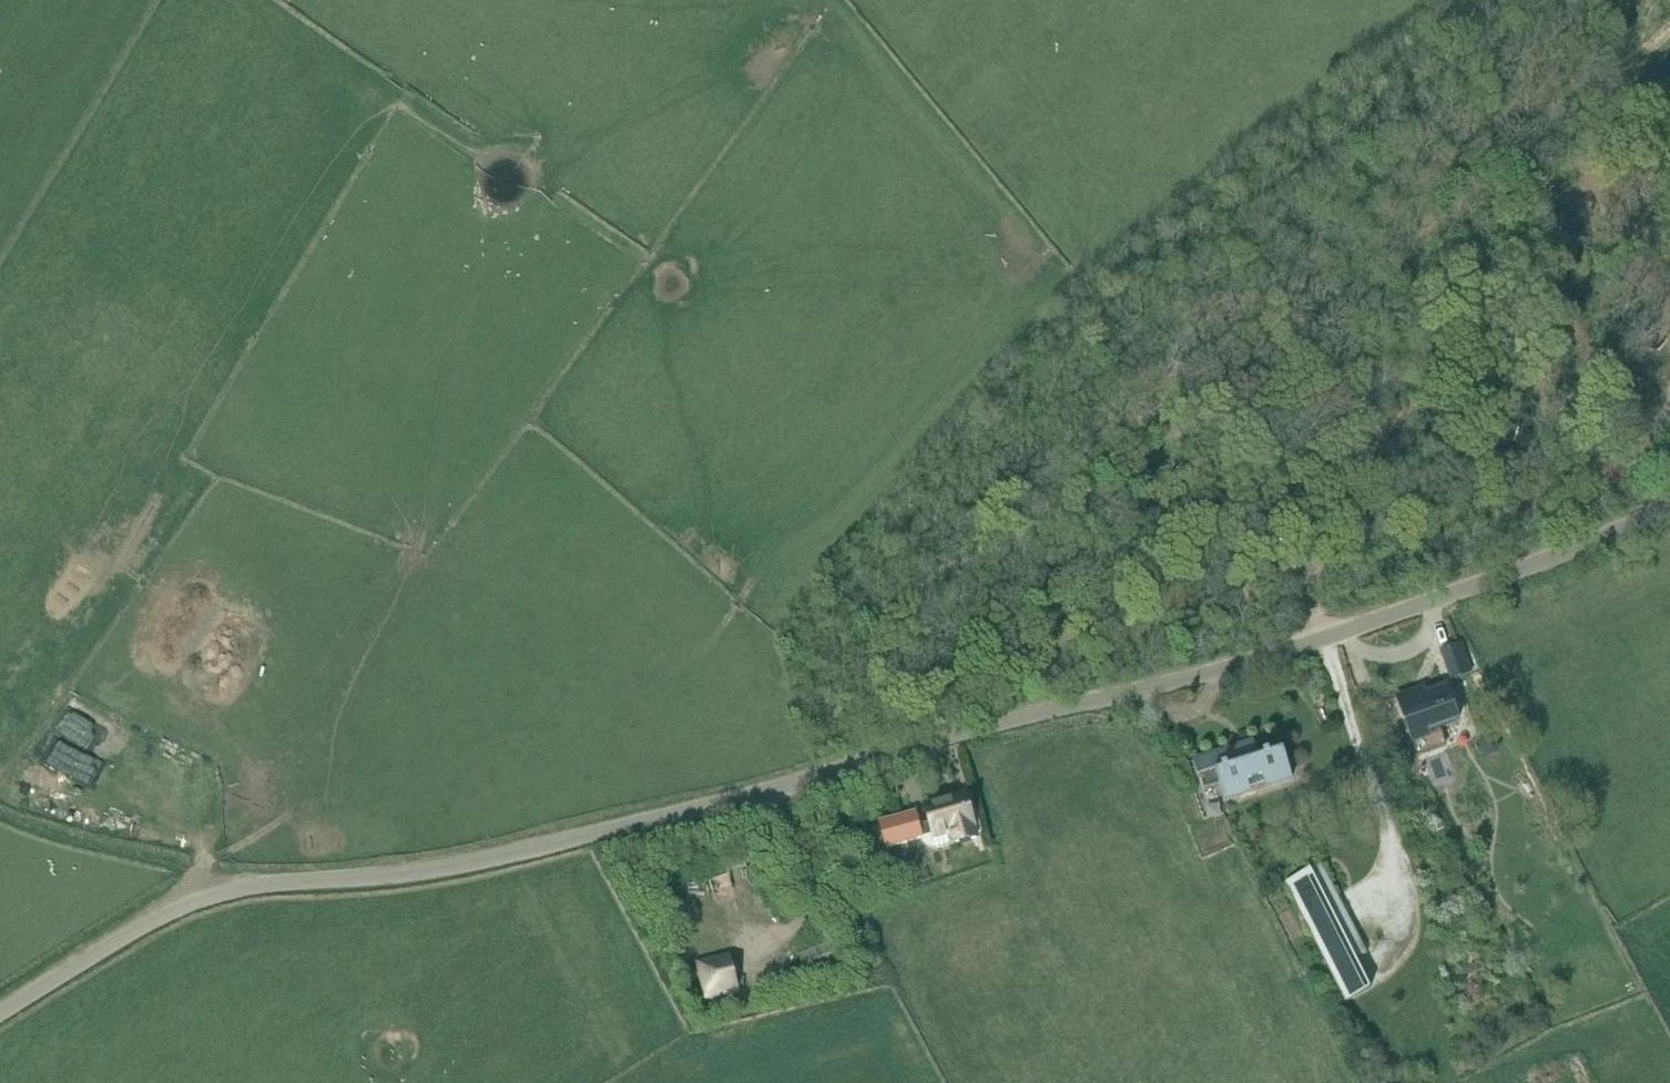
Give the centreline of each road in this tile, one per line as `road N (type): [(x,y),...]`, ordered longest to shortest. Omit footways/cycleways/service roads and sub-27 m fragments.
road 1 (unclassified): [(0,1014),(124,936),(216,892),(475,861),(1220,671),(1567,552),(1669,505)]

